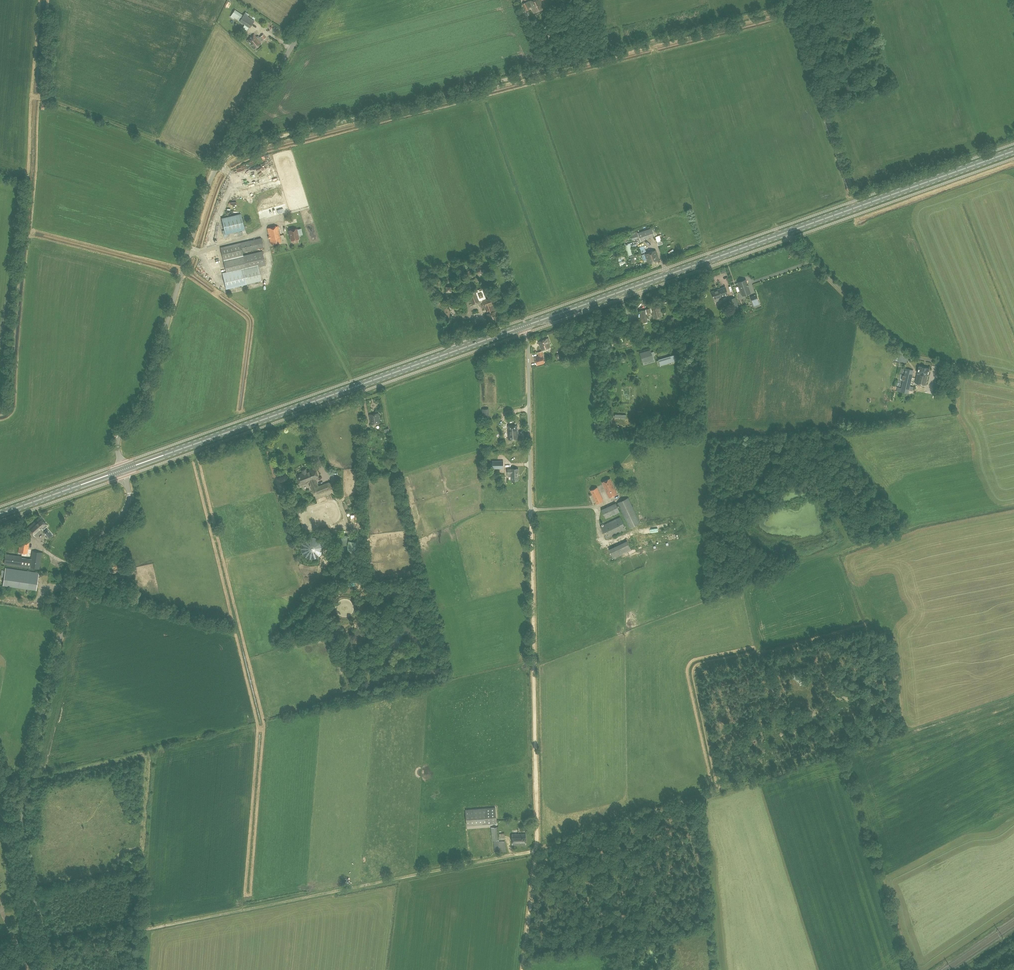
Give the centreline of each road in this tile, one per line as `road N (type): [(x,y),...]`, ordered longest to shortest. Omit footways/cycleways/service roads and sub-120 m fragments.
road 1 (primary): [(123,470),(784,234)]
road 2 (unclassified): [(52,969),(16,827),(73,580),(83,555),(128,507),(123,470)]
road 3 (unclassified): [(123,470),(116,443),(137,417),(220,164),(322,0)]
road 4 (track): [(47,948),(538,851)]
road 5 (track): [(532,510),(538,851),(525,969)]
road 6 (track): [(225,157),(551,69)]
road 7 (primary): [(784,234),(1013,152)]
road 8 (unclassified): [(906,356),(784,234)]
road 9 (primary): [(0,515),(123,470)]

